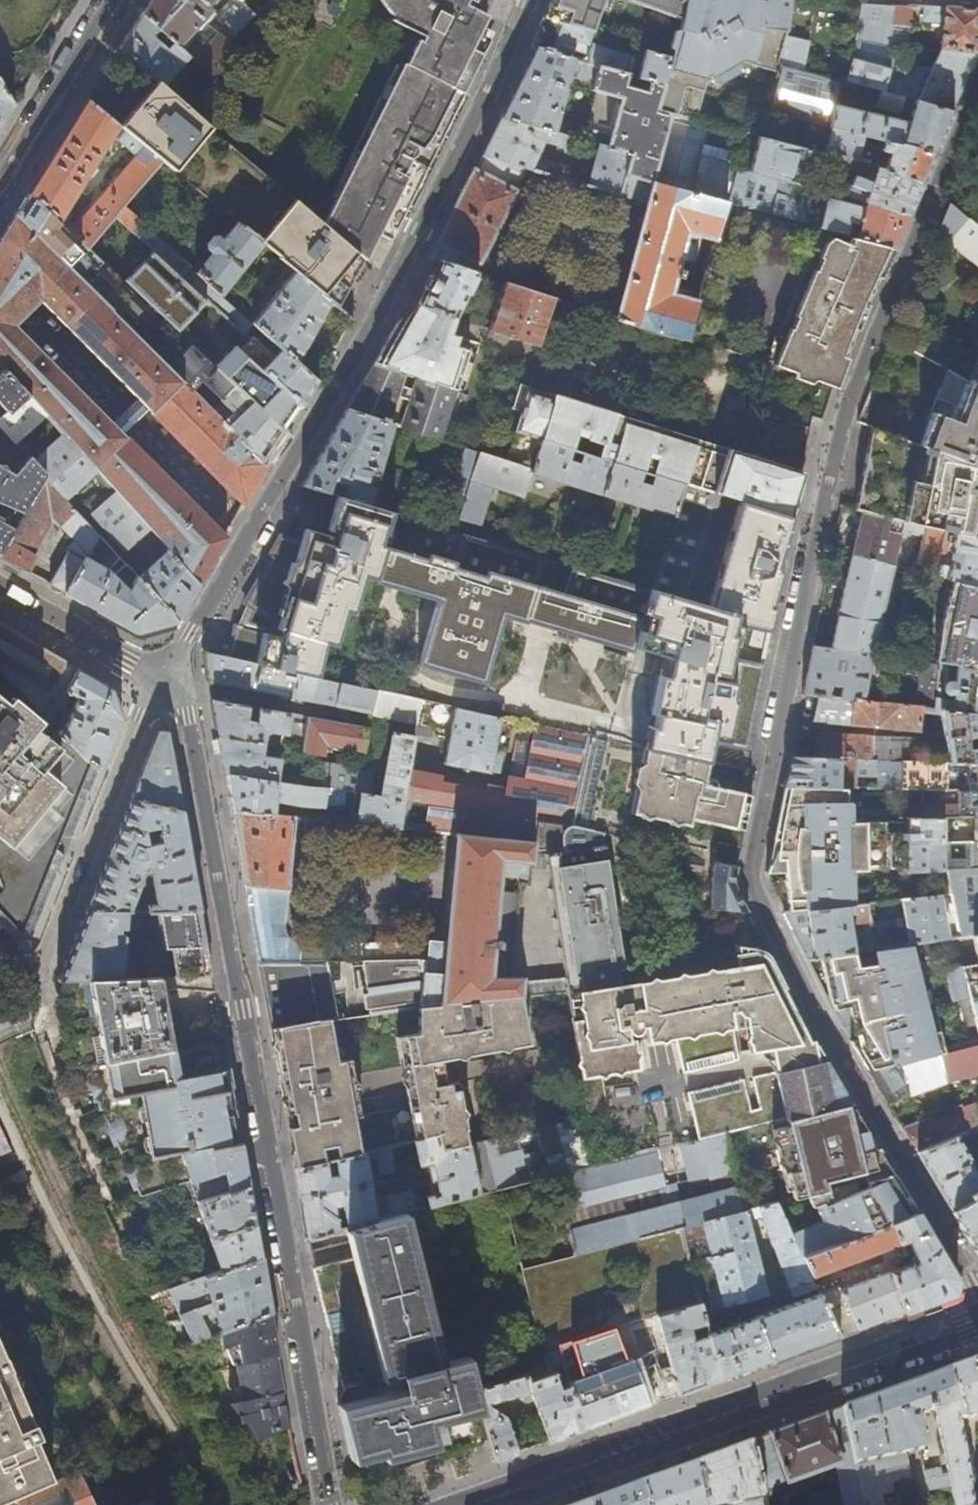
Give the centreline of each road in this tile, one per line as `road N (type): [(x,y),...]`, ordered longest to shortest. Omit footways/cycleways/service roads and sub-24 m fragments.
road 1 (residential): [(977,90),(847,409),(750,875),(810,1001),(977,1287)]
road 2 (residential): [(332,1504),(189,717),(160,680)]
road 3 (residential): [(524,0),(361,345),(160,680)]
road 4 (tertiary): [(473,1504),(977,1322)]
road 5 (residential): [(160,680),(37,978)]
road 6 (residential): [(0,179),(112,0)]
road 7 (residential): [(160,680),(0,587)]

